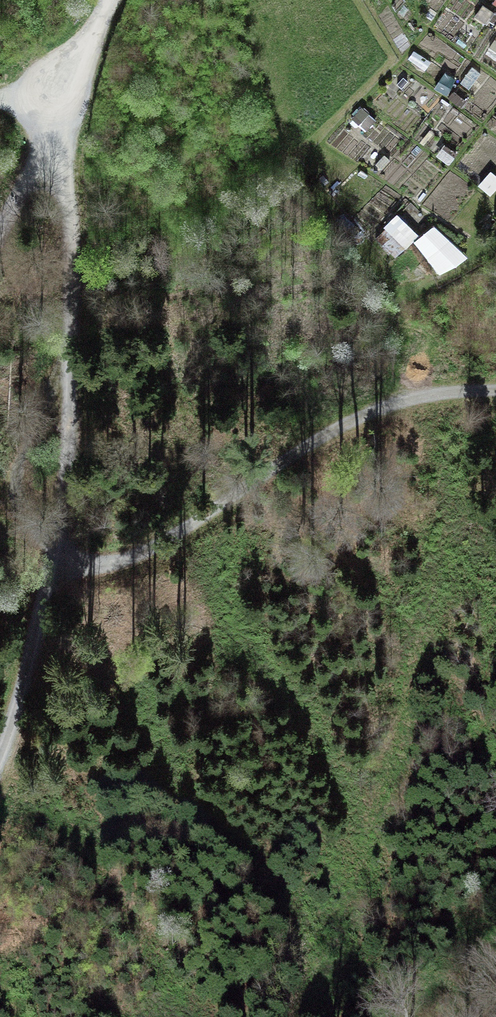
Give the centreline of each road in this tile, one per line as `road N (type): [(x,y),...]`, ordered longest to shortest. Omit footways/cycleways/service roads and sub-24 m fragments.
road 1 (track): [(0,98),(68,81),(79,240),(53,567),(0,757)]
road 2 (track): [(53,567),(124,560),(160,547),(379,408),(422,394),(495,388)]
road 3 (track): [(0,233),(109,0)]

